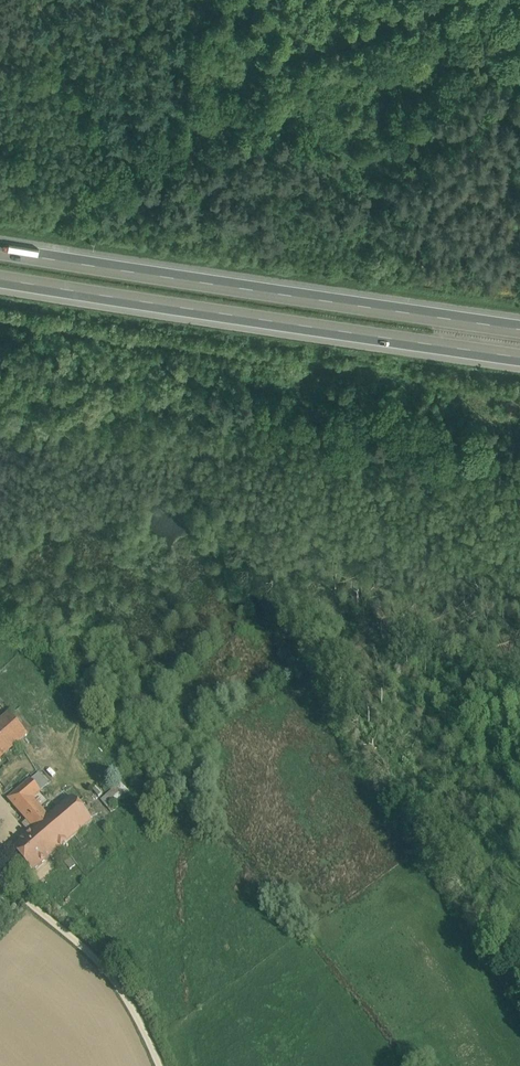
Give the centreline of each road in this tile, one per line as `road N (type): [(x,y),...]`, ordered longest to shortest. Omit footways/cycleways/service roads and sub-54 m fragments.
road 1 (motorway): [(0,275),(519,354)]
road 2 (motorway): [(519,325),(0,247)]
road 3 (track): [(0,874),(111,969),(164,1065)]

